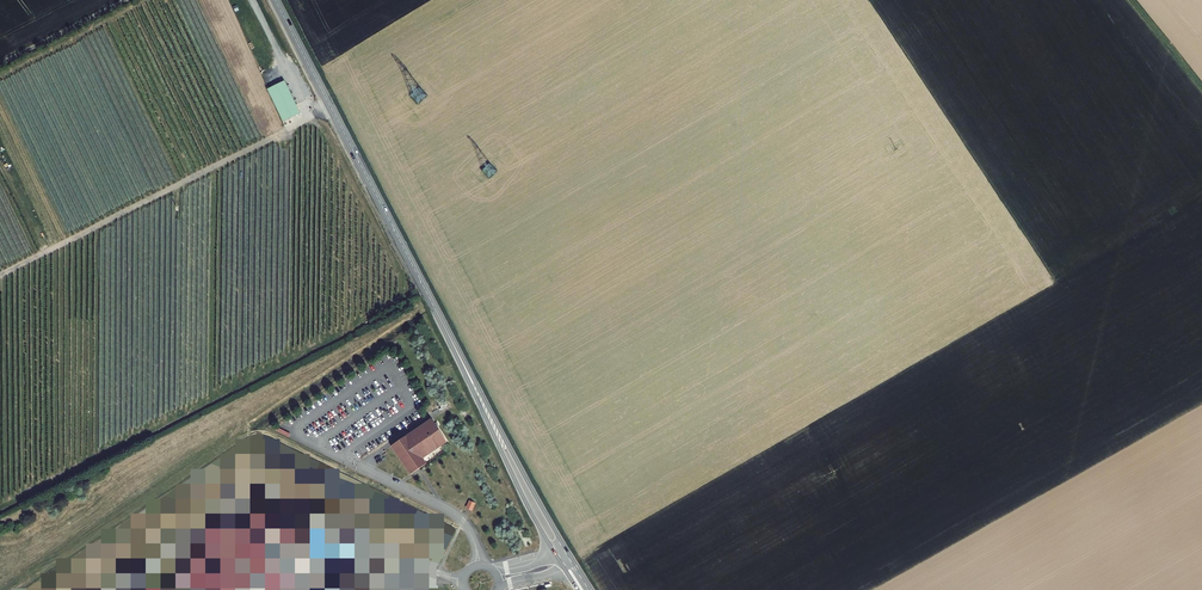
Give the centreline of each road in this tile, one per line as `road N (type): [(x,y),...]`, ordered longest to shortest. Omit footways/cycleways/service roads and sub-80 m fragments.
road 1 (secondary): [(276,0),(452,341)]
road 2 (track): [(320,108),(0,276)]
road 3 (secondary): [(592,589),(452,341)]
road 4 (secondary): [(452,341),(521,493),(578,589)]
road 5 (track): [(0,66),(129,0)]
road 6 (track): [(253,0),(301,100),(329,103)]

